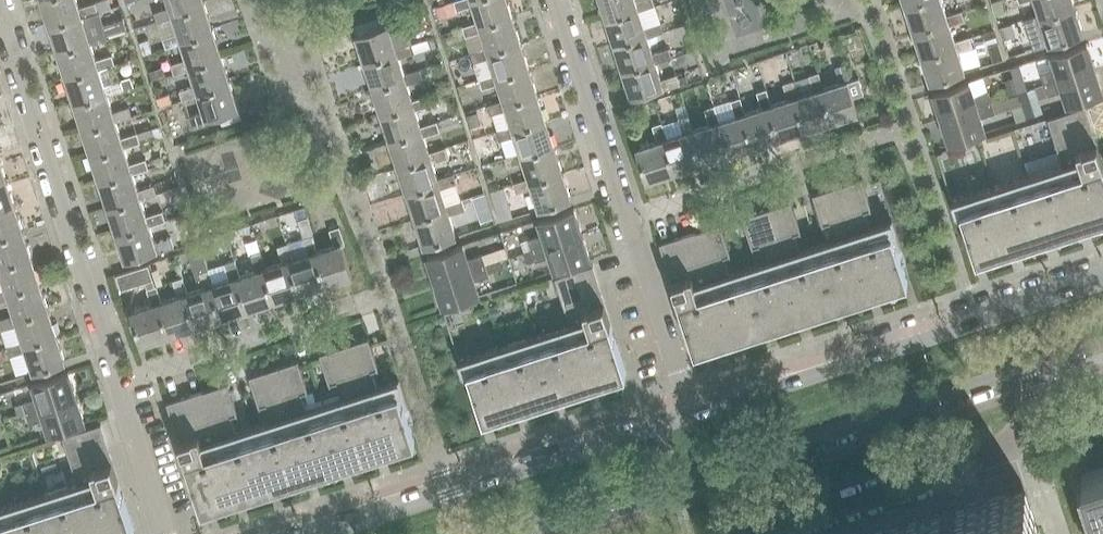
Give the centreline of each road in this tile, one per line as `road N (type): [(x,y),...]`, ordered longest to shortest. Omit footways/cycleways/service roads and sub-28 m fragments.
road 1 (secondary): [(510,533),(1102,344)]
road 2 (residential): [(0,22),(167,533)]
road 3 (residential): [(563,0),(695,410)]
road 4 (secondary): [(1102,282),(695,410)]
road 5 (secondary): [(695,410),(319,533)]

